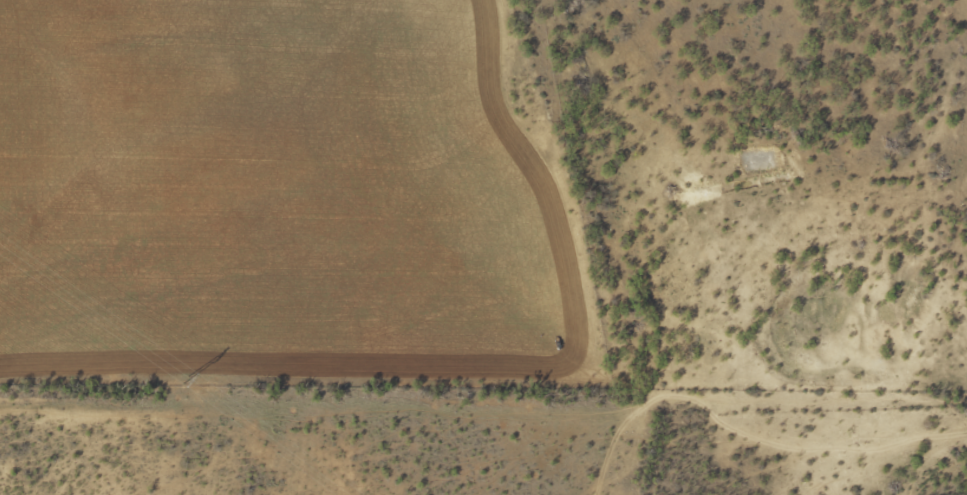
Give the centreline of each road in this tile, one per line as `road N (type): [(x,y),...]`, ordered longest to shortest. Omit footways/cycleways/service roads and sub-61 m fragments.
road 1 (residential): [(966,96),(965,162),(887,242),(780,249),(756,315),(718,370),(658,389)]

